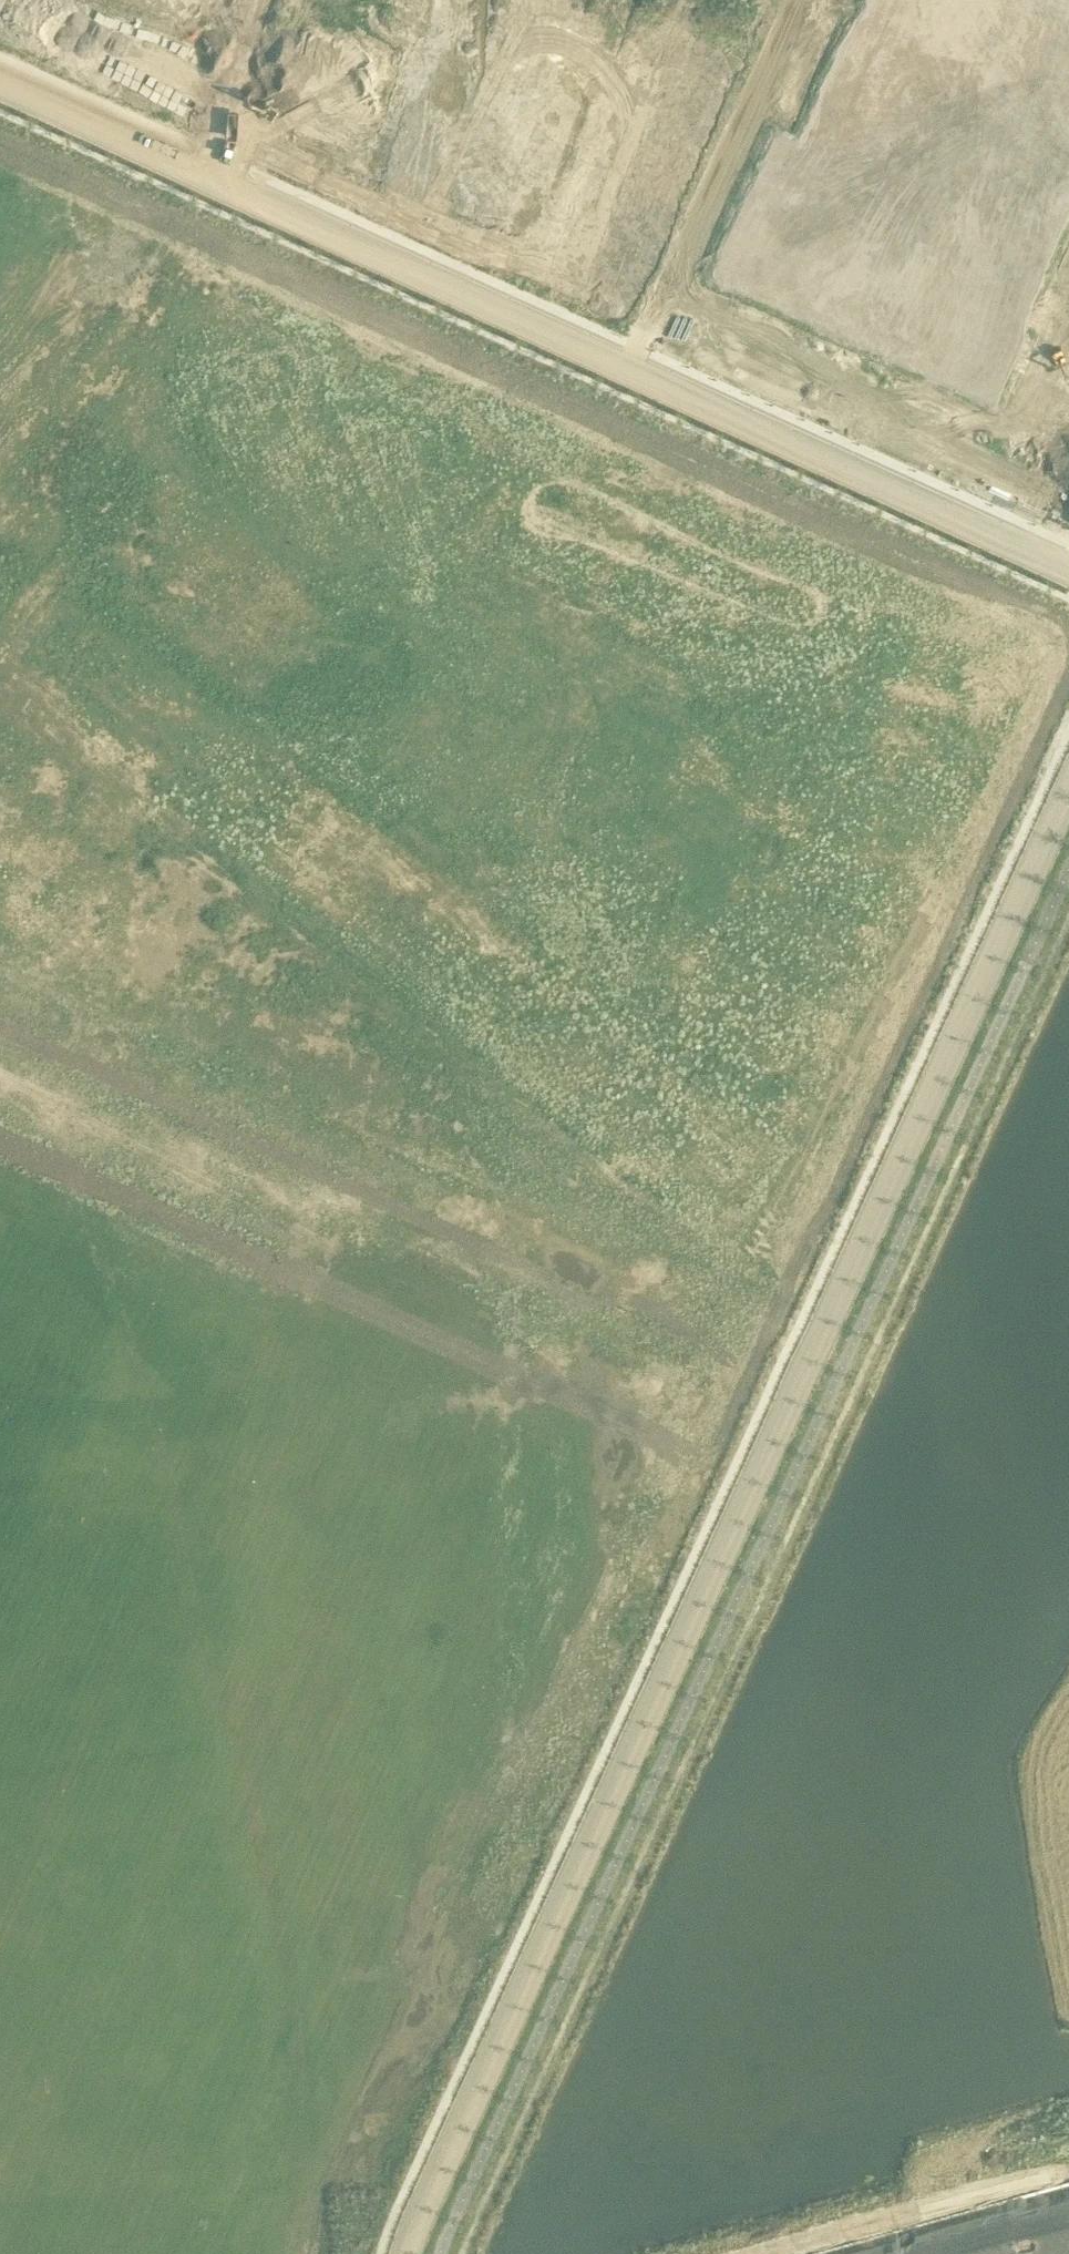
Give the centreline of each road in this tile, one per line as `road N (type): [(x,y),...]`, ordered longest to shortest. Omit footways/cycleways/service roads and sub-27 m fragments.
road 1 (unclassified): [(1068,787),(432,2176),(405,2253)]
road 2 (unclassified): [(0,86),(1068,568)]
road 3 (track): [(256,0),(202,178)]

